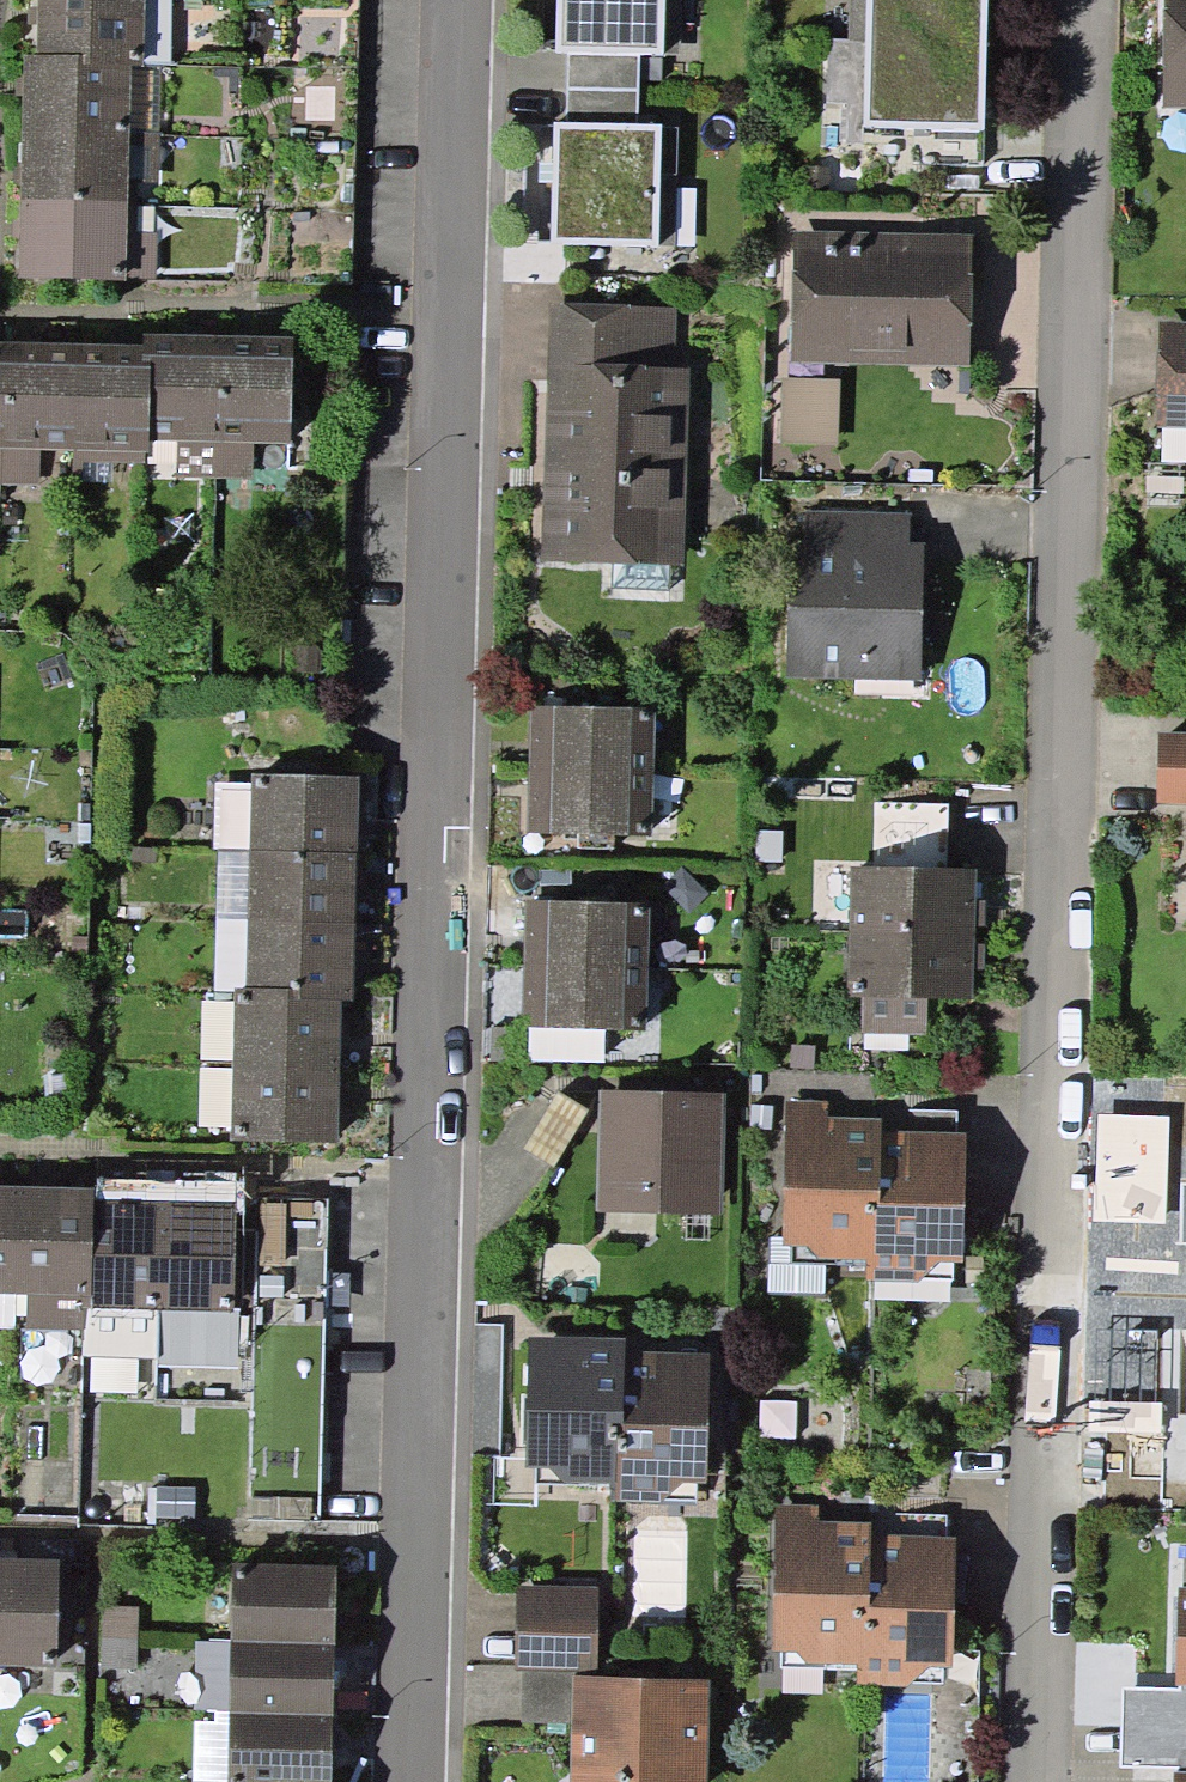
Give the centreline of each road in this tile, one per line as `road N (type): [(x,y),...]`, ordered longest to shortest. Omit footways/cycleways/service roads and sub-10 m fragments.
road 1 (residential): [(1087,0),(1035,1781)]
road 2 (residential): [(417,1781),(455,0)]

